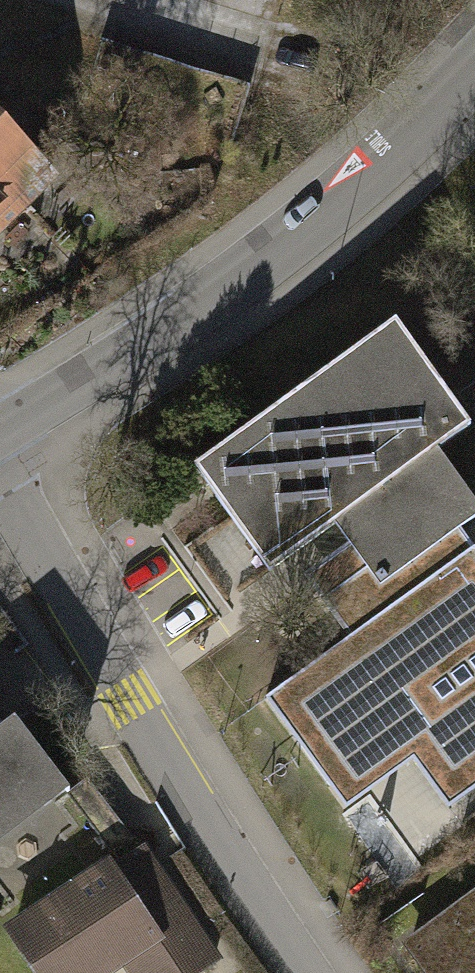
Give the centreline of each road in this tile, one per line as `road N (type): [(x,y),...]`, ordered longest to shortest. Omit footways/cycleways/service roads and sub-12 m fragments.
road 1 (tertiary): [(474,76),(324,212),(0,436)]
road 2 (residential): [(309,972),(126,700),(0,469)]

